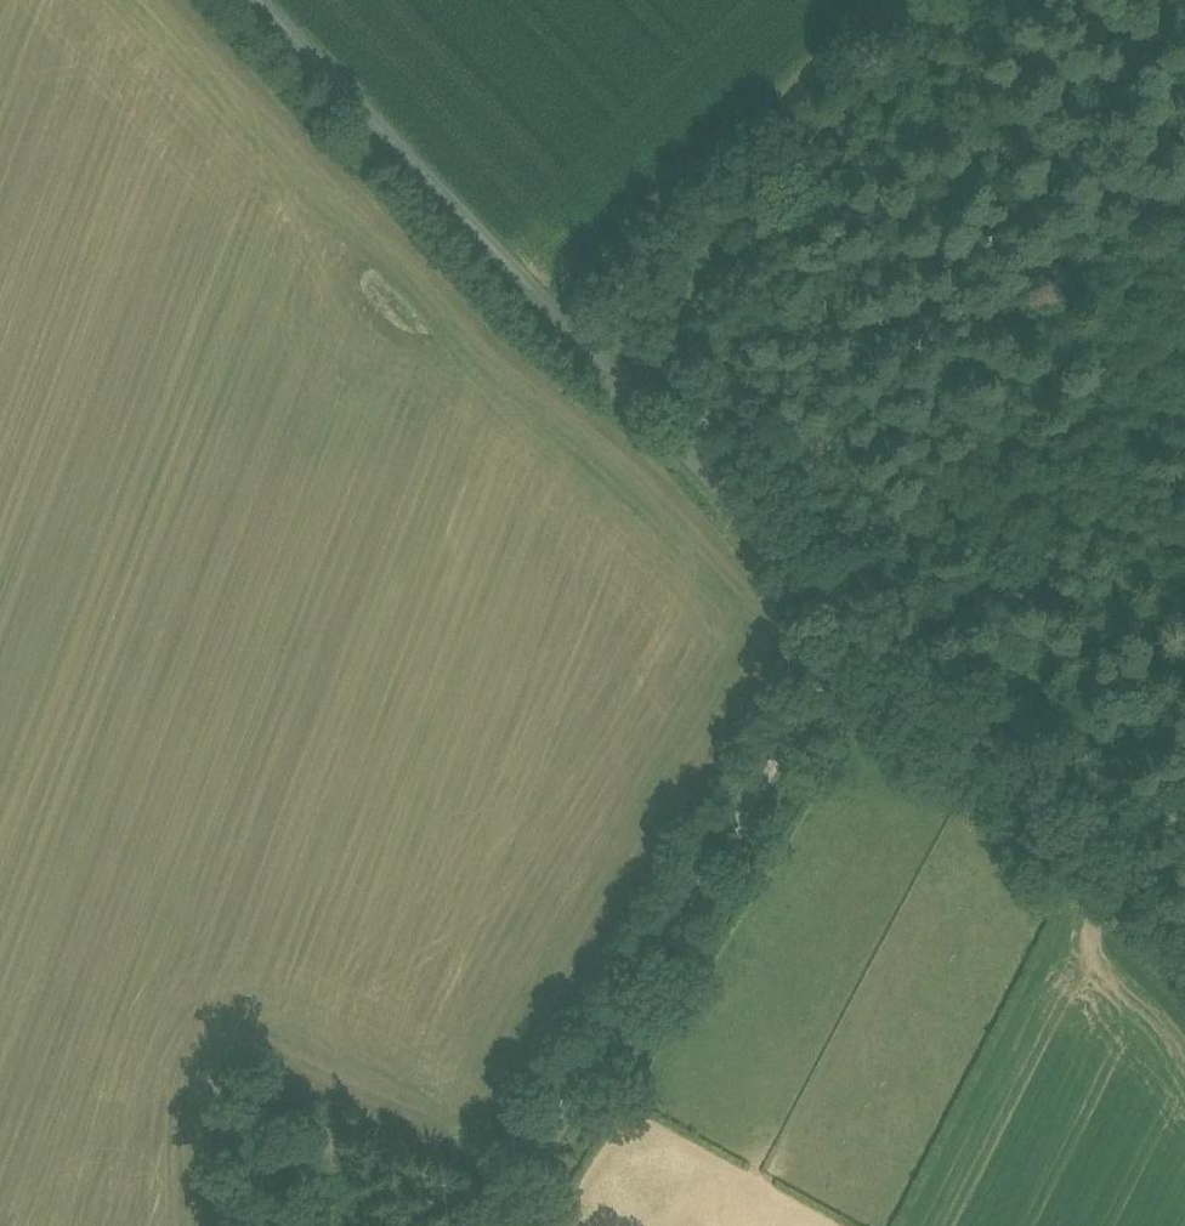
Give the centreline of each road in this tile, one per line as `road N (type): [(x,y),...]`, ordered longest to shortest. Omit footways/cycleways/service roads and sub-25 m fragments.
road 1 (unclassified): [(270,0),(1184,960)]

